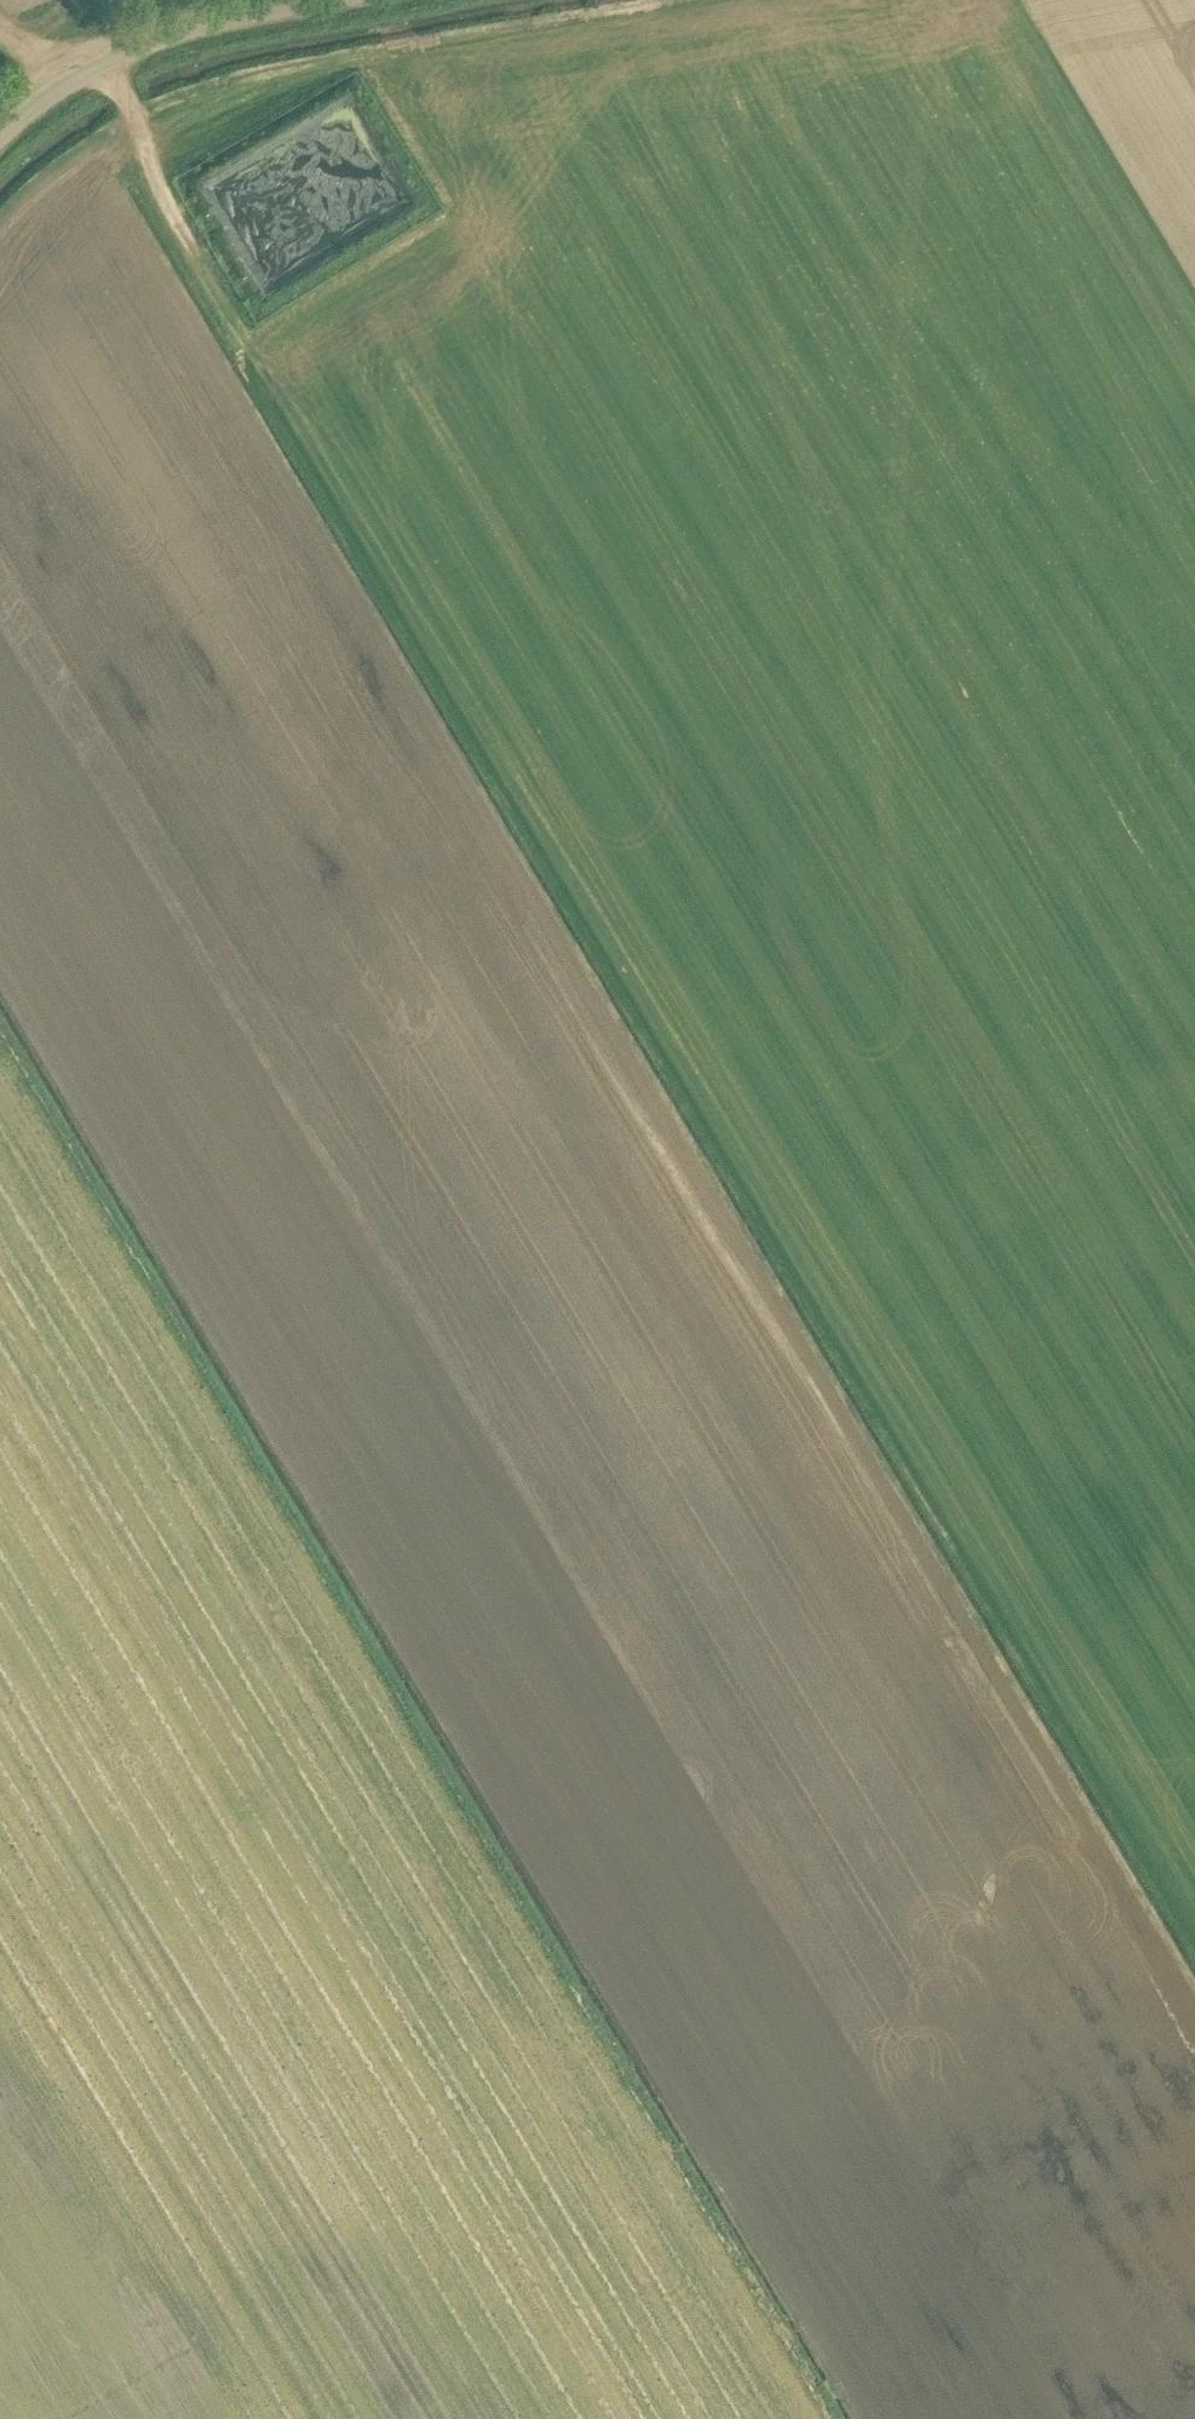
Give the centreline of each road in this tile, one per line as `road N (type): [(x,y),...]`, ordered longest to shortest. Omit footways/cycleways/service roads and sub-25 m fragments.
road 1 (unclassified): [(0,152),(35,122),(118,77),(506,0)]

